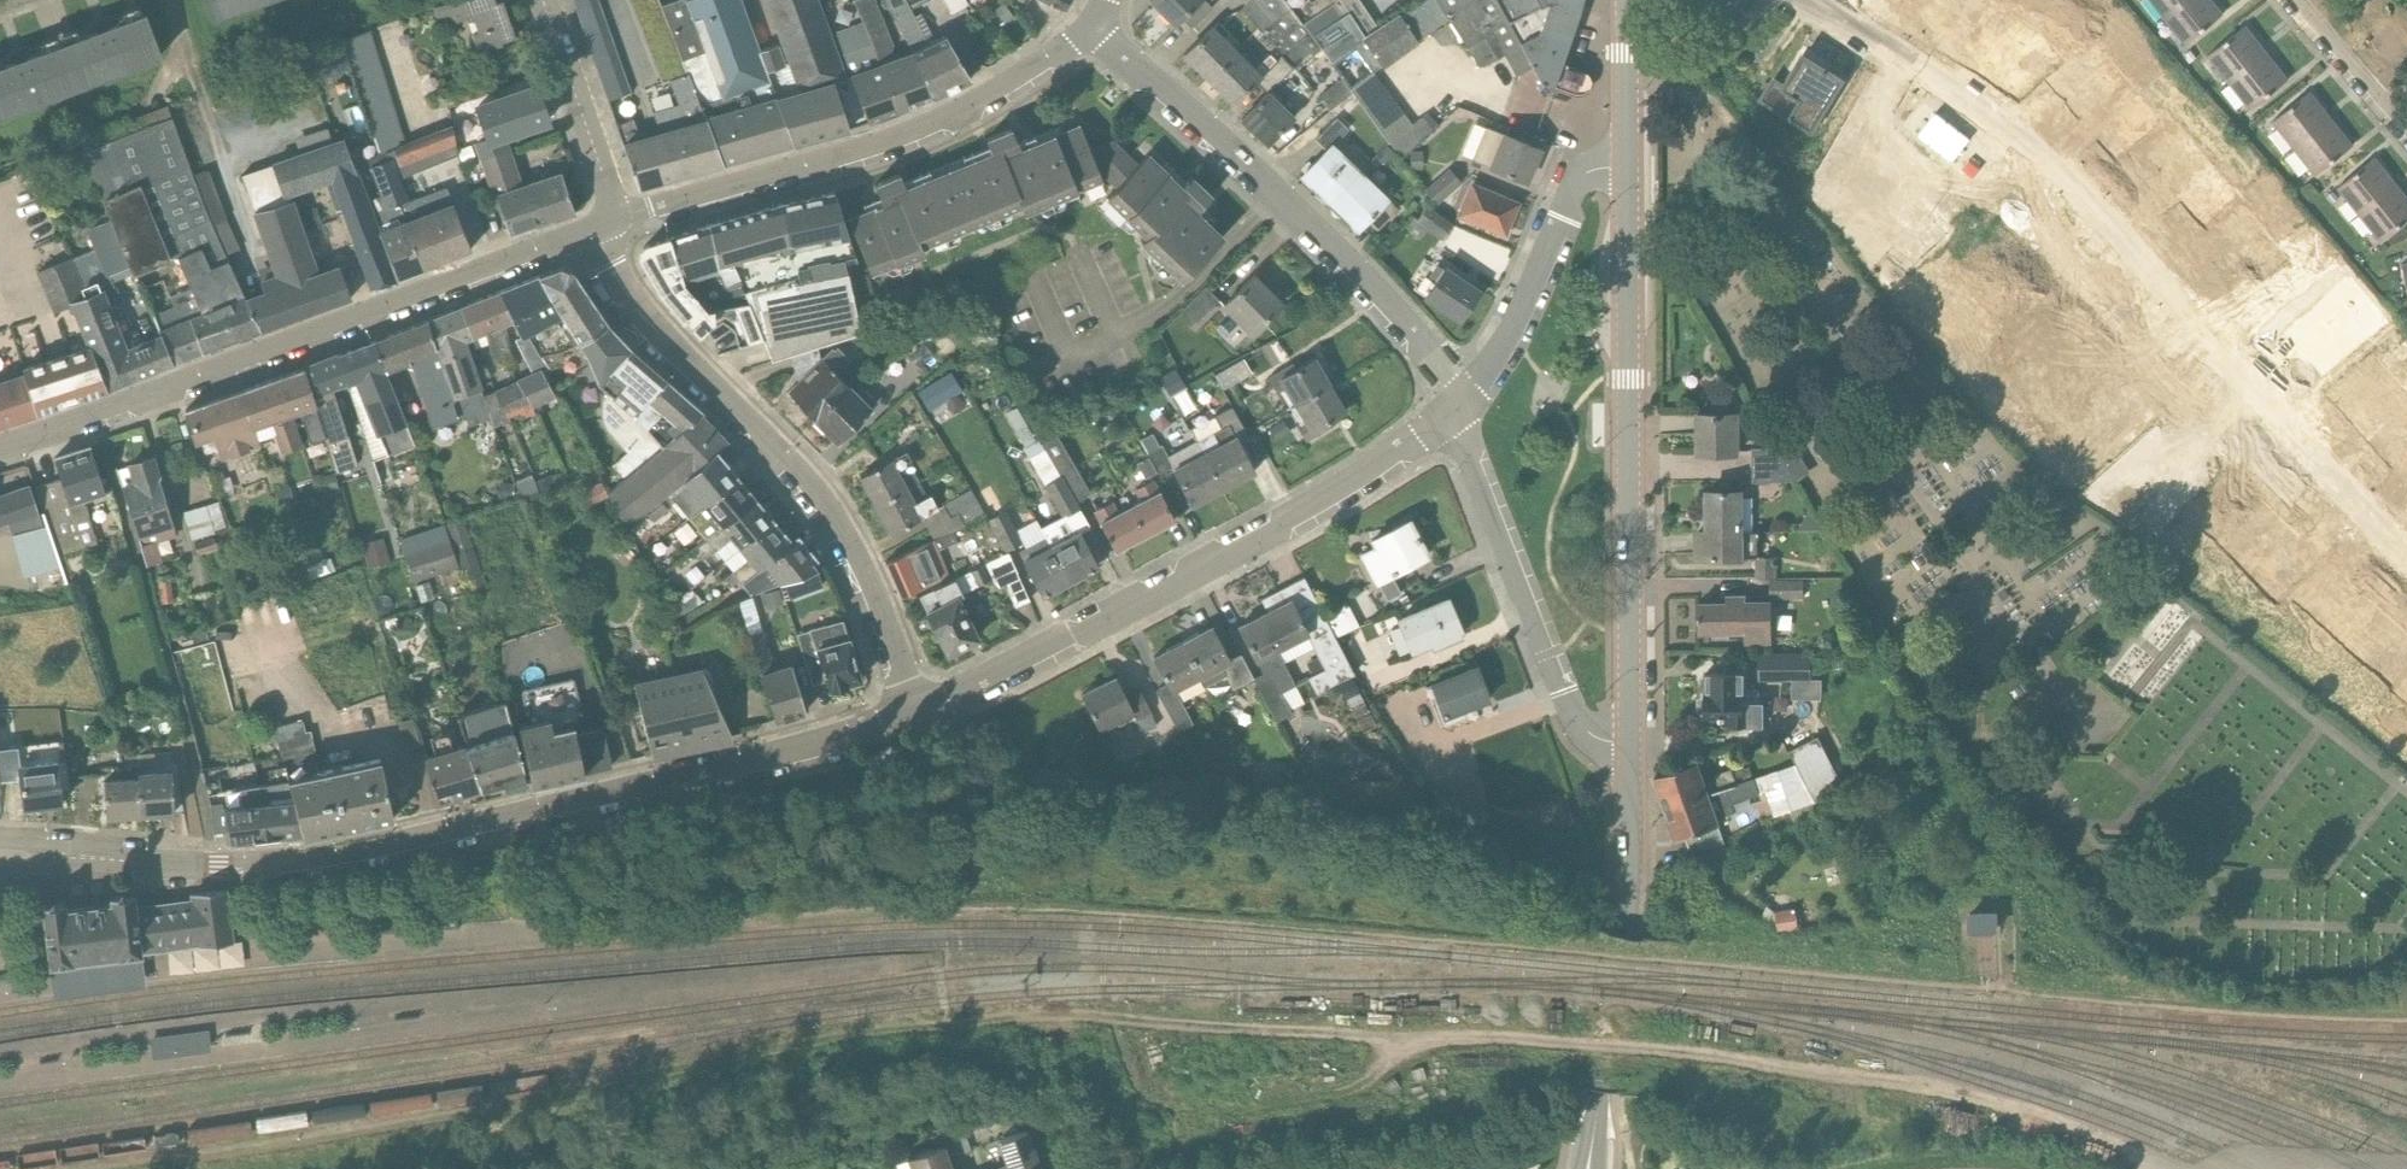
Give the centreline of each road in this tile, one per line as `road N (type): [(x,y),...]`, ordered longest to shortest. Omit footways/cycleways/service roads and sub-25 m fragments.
road 1 (residential): [(2406,556),(2071,181),(2005,123),(1821,0)]
road 2 (residential): [(220,868),(382,845),(914,708)]
road 3 (tertiary): [(0,449),(595,227)]
road 4 (residential): [(914,708),(999,671),(1330,489),(1456,407)]
road 5 (residential): [(914,708),(825,509),(638,309),(595,227)]
road 6 (tertiary): [(1631,743),(1627,167)]
road 7 (residential): [(1456,407),(1435,362),(1338,248),(1090,25)]
road 8 (residential): [(618,218),(927,124),(1012,82),(1090,25)]
road 9 (tertiary): [(1590,1168),(1628,936),(1631,743)]
road 10 (residential): [(1631,743),(1588,734),(1561,696),(1456,407)]
road 11 (residential): [(1456,407),(1507,338),(1581,176),(1627,167)]
road 12 (tertiary): [(618,218),(542,0)]
road 13 (residential): [(220,868),(0,843)]
road 14 (residential): [(0,871),(54,864),(220,868)]
road 15 (residential): [(2406,125),(2295,0)]
road 16 (tertiary): [(1627,167),(1626,0)]

